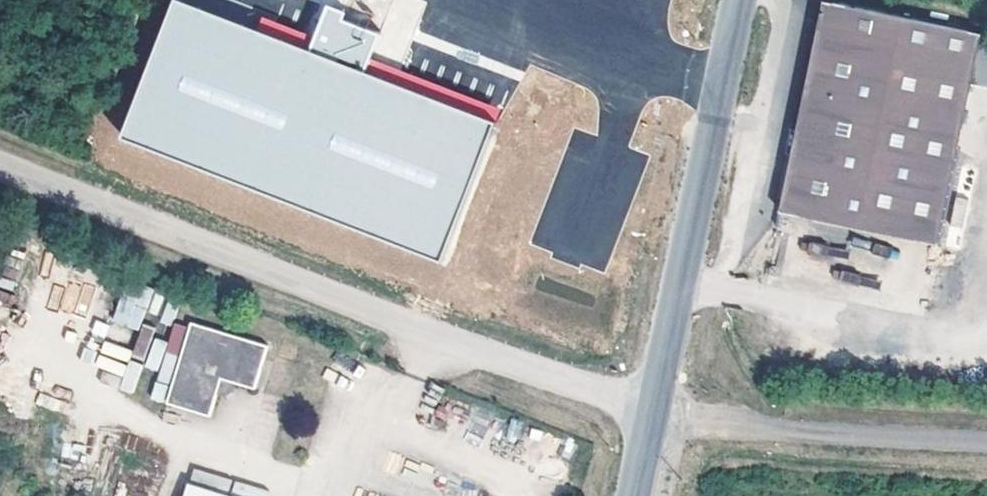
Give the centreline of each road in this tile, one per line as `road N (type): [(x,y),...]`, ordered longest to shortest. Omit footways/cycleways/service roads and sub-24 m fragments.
road 1 (unclassified): [(654,409),(0,166)]
road 2 (unclassified): [(654,409),(738,0)]
road 3 (unclassified): [(986,438),(793,428),(654,409)]

